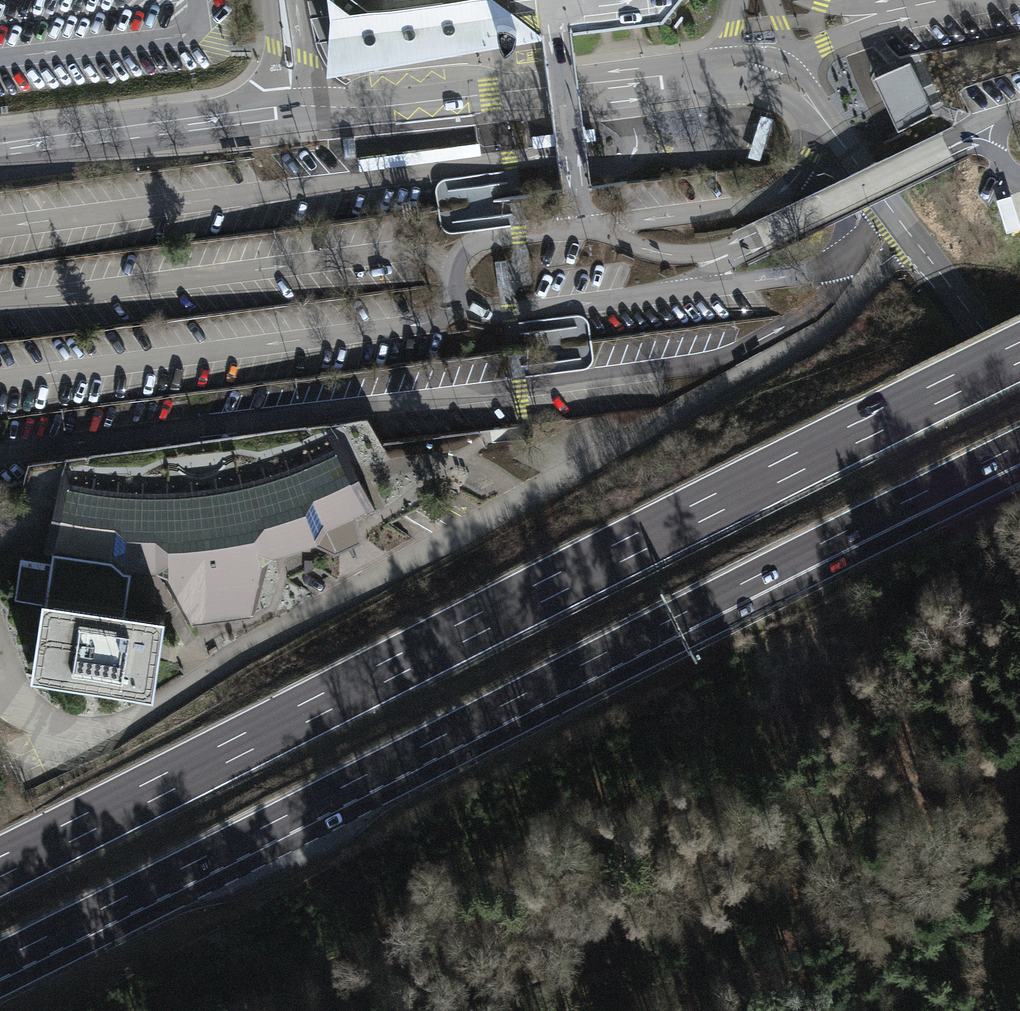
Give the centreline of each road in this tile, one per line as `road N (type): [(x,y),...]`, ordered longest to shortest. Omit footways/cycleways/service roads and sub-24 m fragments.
road 1 (motorway): [(0,961),(1019,446)]
road 2 (motorway): [(1019,353),(0,866)]
road 3 (unclassified): [(716,69),(293,112)]
road 4 (residential): [(1019,376),(838,138)]
road 5 (unclassified): [(293,112),(0,151)]

